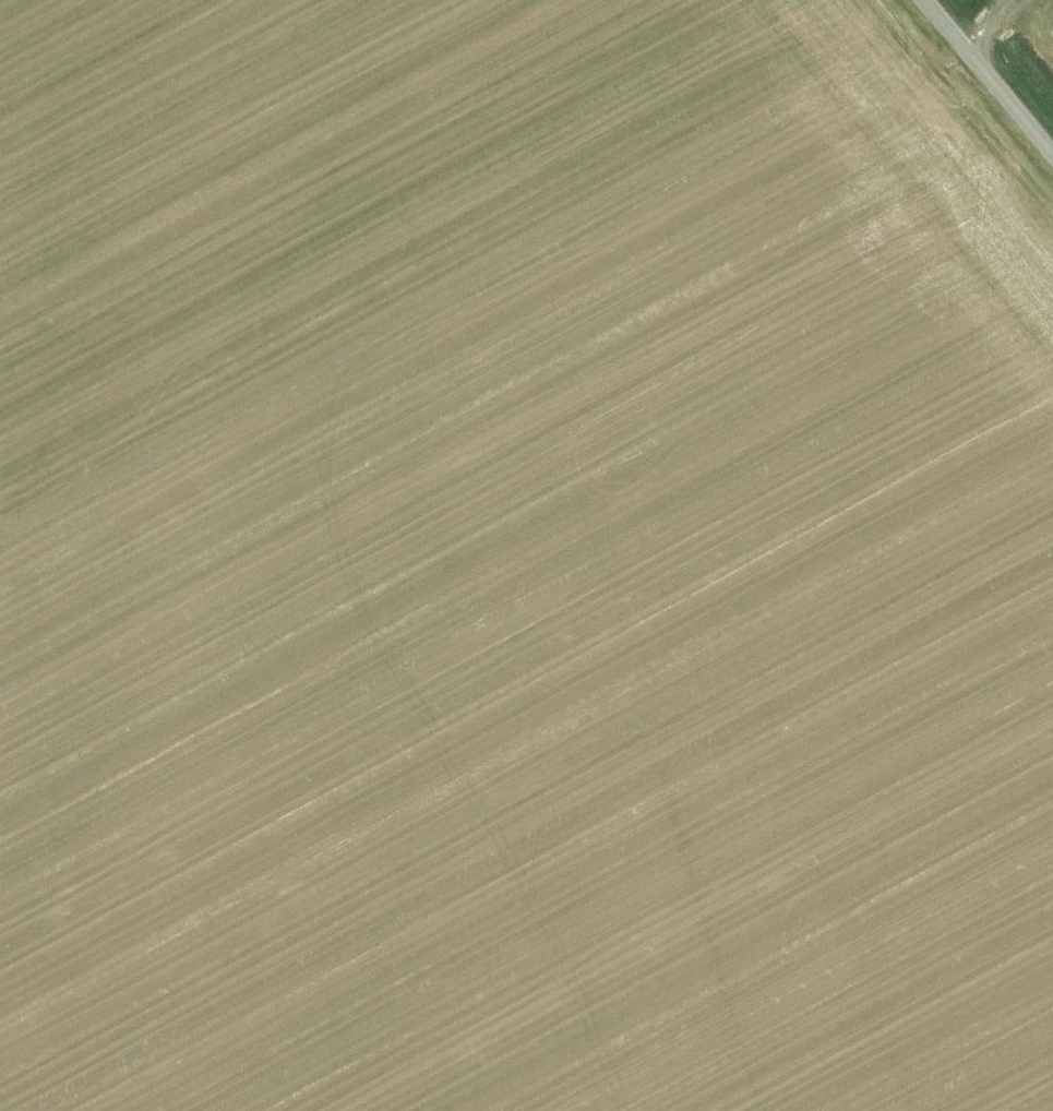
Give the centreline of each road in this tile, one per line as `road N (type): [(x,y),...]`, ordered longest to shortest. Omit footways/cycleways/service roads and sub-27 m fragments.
road 1 (unclassified): [(1052,156),(924,0)]

